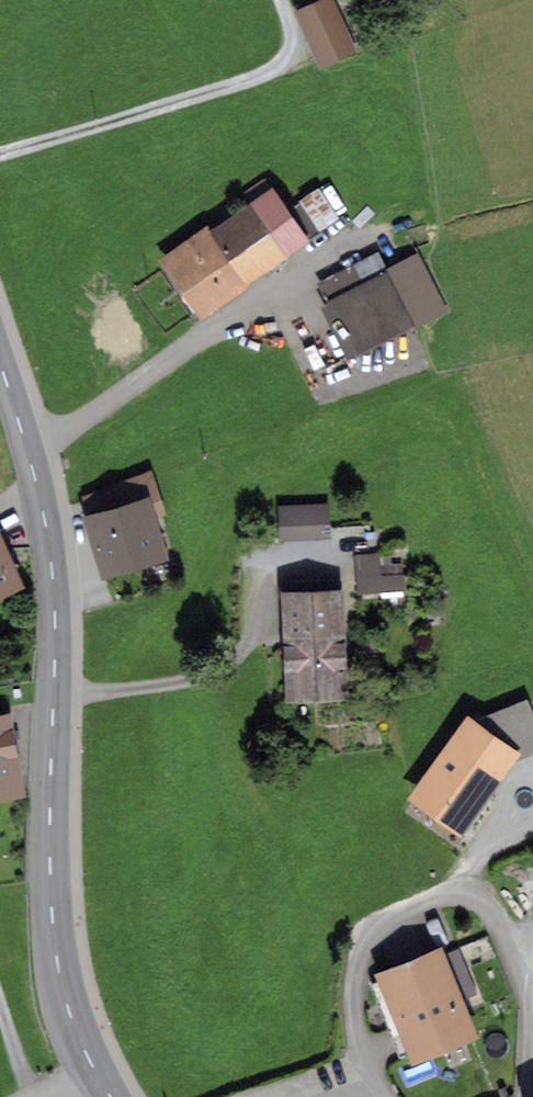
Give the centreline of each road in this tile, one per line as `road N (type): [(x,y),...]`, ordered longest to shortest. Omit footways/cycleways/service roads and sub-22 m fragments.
road 1 (secondary): [(0,362),(42,494),(50,549),(57,966),(73,1027),(111,1096)]

